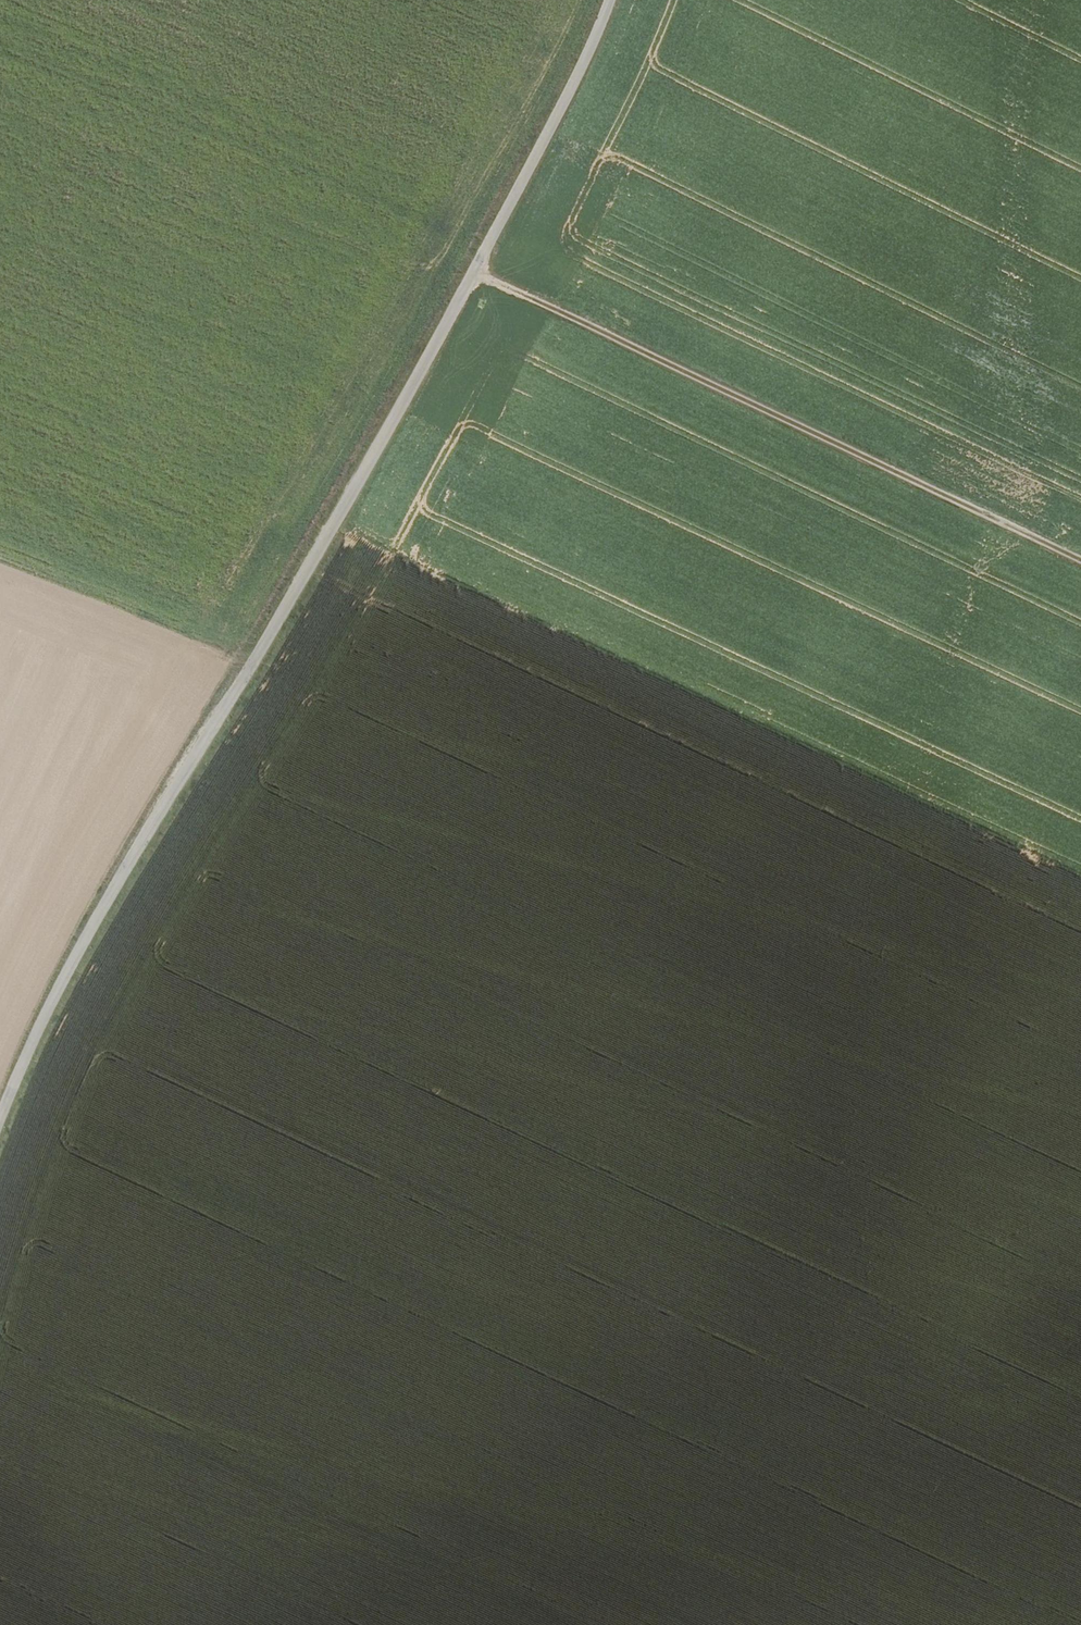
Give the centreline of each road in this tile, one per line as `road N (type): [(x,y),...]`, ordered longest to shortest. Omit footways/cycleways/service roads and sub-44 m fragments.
road 1 (unclassified): [(0,1121),(61,980),(479,269),(614,0)]
road 2 (track): [(479,269),(1080,558)]

